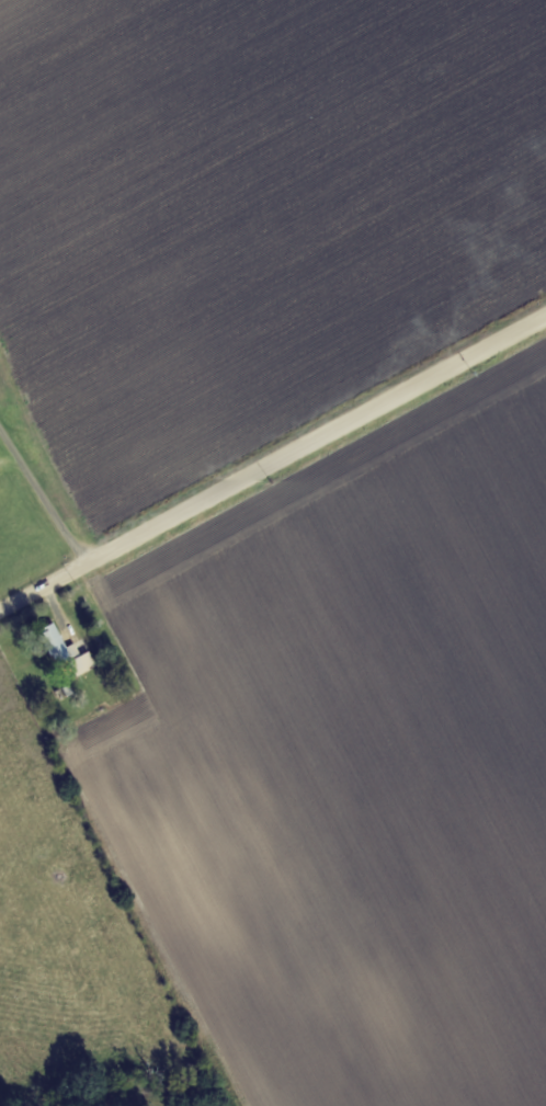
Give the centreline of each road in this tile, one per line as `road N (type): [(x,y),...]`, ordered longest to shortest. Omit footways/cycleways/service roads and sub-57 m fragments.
road 1 (residential): [(0,619),(545,323)]

